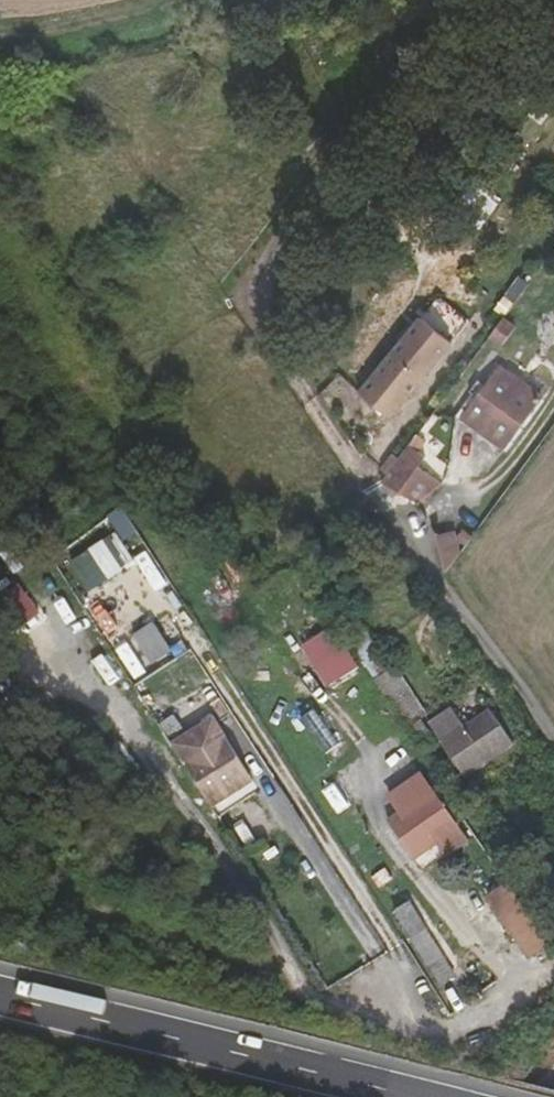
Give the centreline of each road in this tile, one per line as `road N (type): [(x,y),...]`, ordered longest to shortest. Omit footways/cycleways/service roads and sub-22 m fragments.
road 1 (track): [(29,611),(110,703),(306,996),(467,1031),(553,964)]
road 2 (trunk): [(404,1096),(0,997)]
road 3 (track): [(553,755),(401,514)]
road 4 (track): [(203,0),(55,37),(0,37)]

